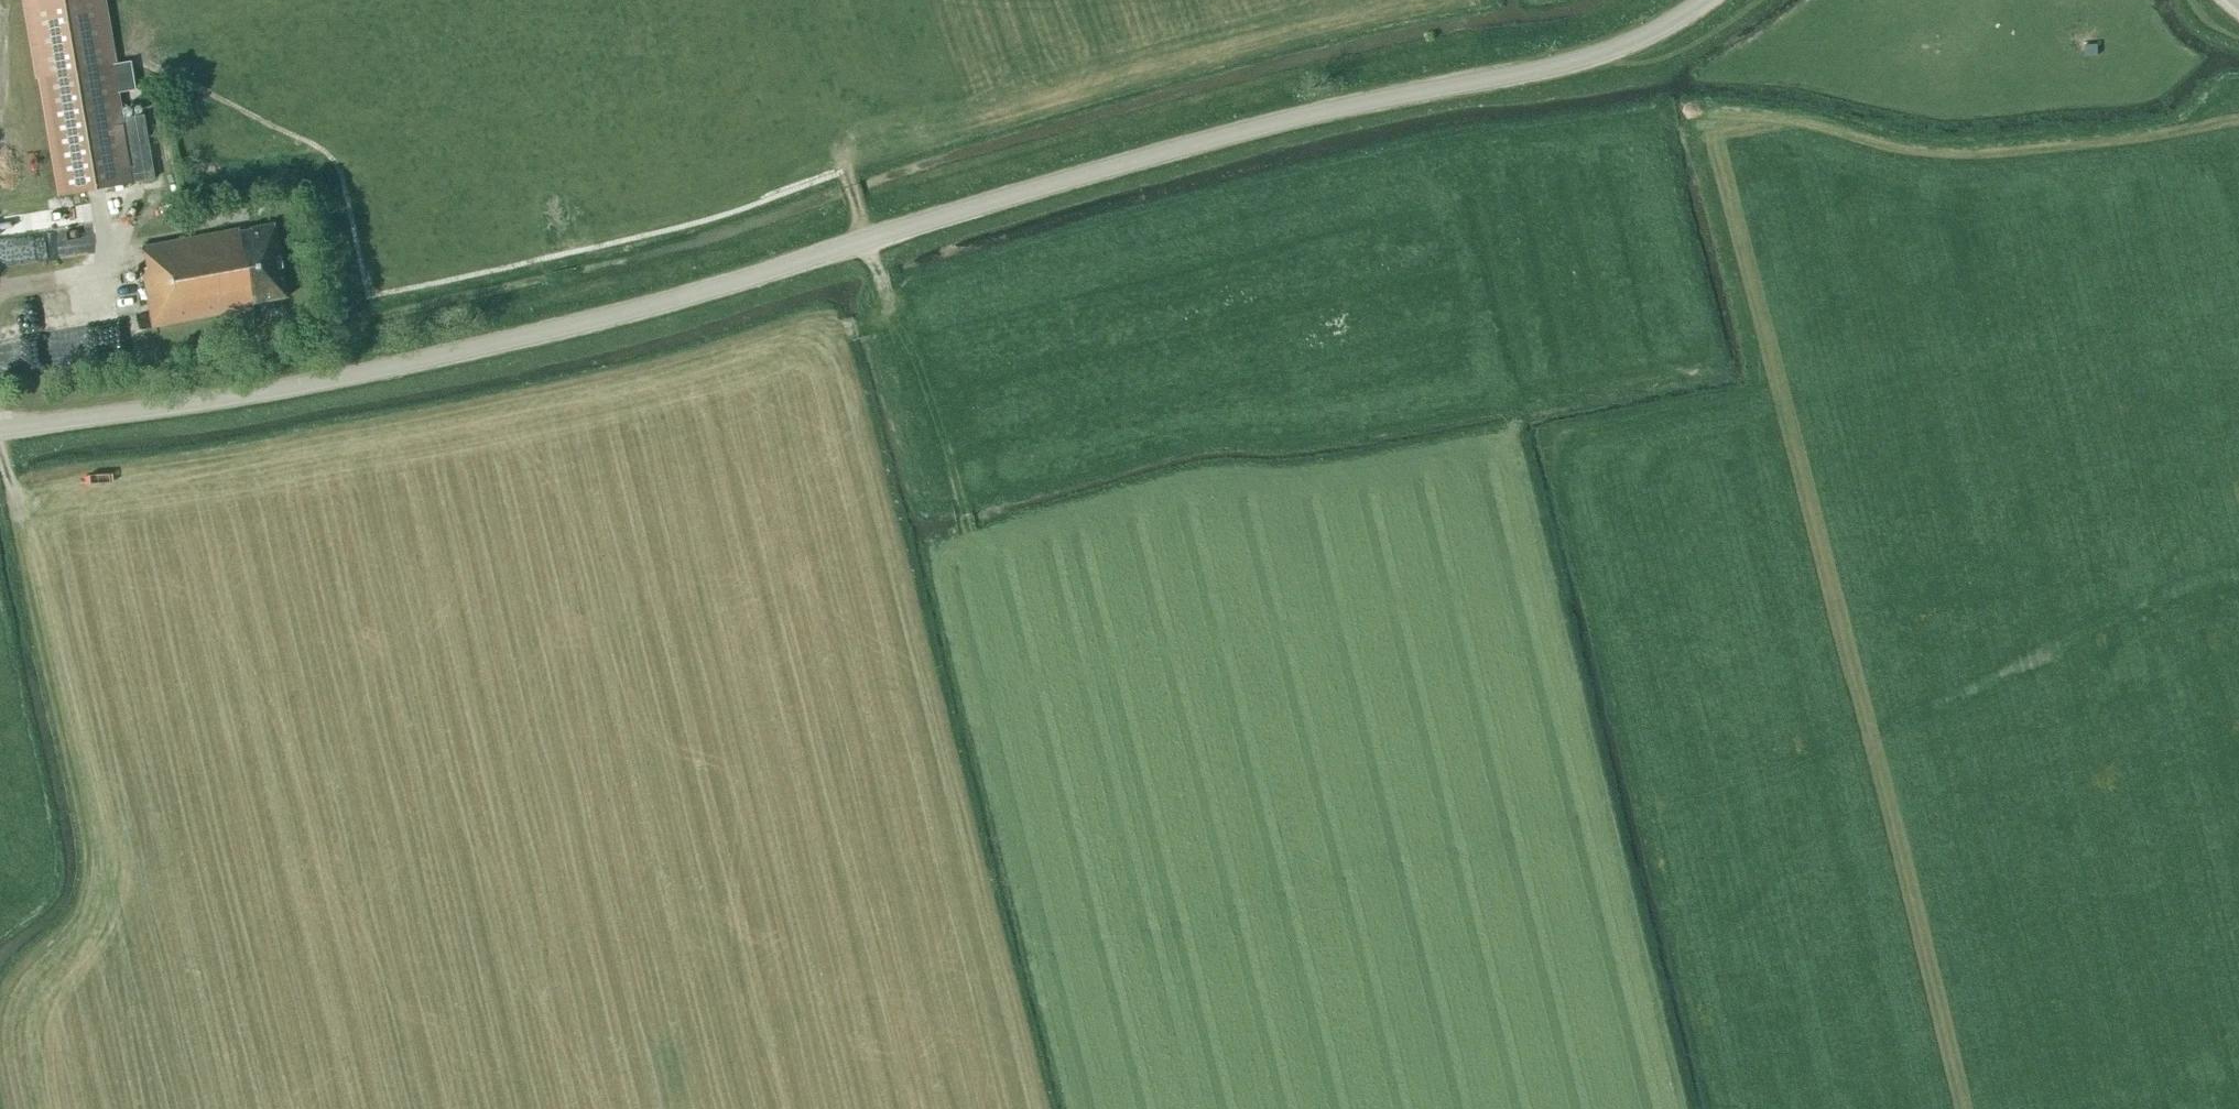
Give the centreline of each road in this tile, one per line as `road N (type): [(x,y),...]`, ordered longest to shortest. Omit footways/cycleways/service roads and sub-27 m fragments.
road 1 (tertiary): [(0,430),(282,389),(591,322),(1242,133),(1570,63),(1647,35),(1705,0)]

